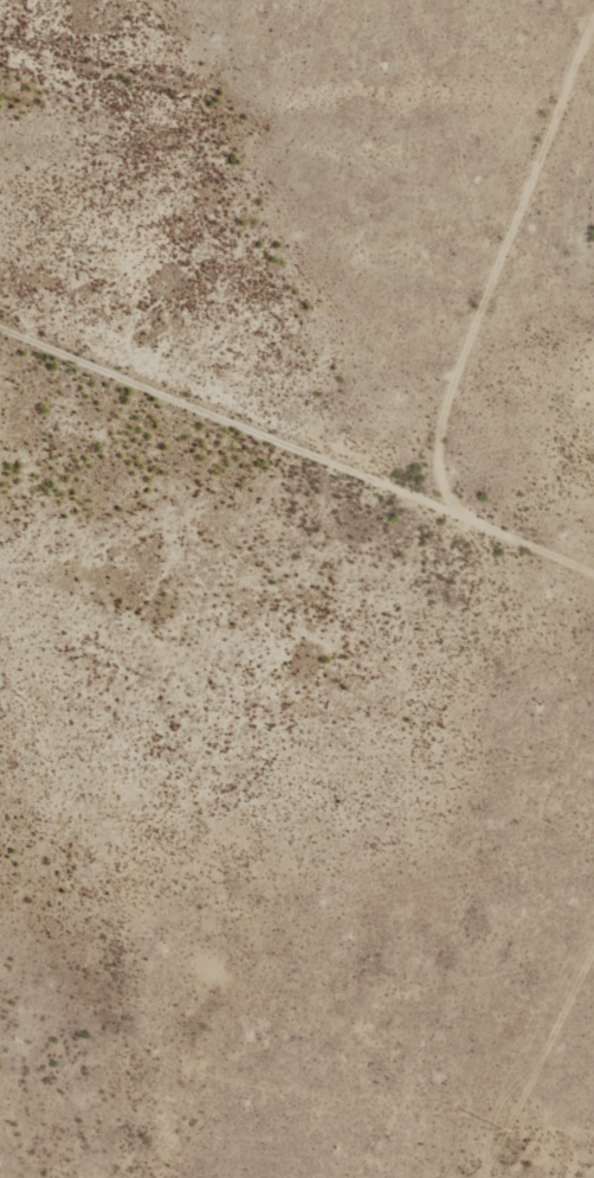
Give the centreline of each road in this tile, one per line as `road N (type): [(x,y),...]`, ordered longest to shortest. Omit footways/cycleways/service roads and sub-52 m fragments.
road 1 (track): [(593,584),(0,314)]

